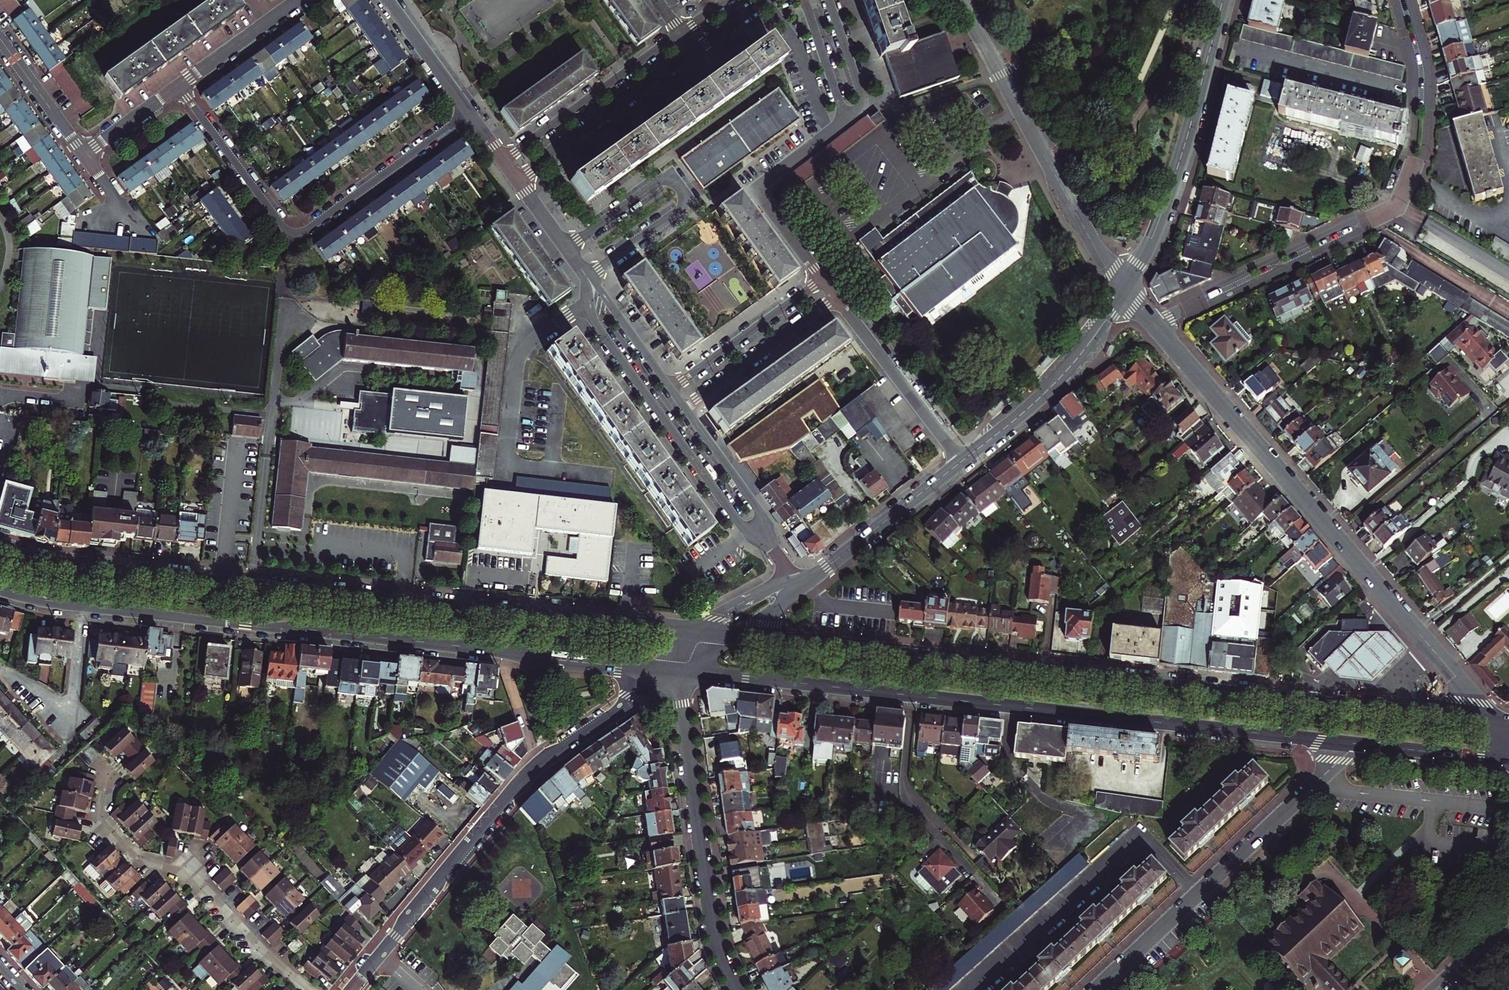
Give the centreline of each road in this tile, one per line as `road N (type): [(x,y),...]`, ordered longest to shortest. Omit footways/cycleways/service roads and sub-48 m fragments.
road 1 (secondary): [(1490,721),(740,636)]
road 2 (secondary): [(691,632),(85,567),(0,550)]
road 3 (secondary): [(672,671),(1347,743)]
road 4 (secondary): [(0,589),(246,625),(672,671)]
road 5 (residential): [(1490,721),(1155,324)]
road 6 (residential): [(1171,316),(1403,209),(1422,160),(1428,101),(1409,0)]
road 7 (residential): [(1398,0),(1415,79),(1411,155),(1395,200),(1171,316)]
road 8 (tertiary): [(350,989),(519,782),(672,671)]
road 9 (residential): [(469,112),(310,227),(289,232),(178,85)]
road 10 (residential): [(1094,989),(1340,760),(1347,743)]
road 11 (residential): [(587,277),(597,325),(743,528),(779,557)]
road 12 (residential): [(312,989),(196,877),(125,850),(102,825),(104,786),(92,763)]
road 13 (residential): [(1125,290),(961,0)]
road 14 (residential): [(672,671),(683,696),(715,942),(734,989)]
road 15 (residential): [(518,180),(767,0)]
road 16 (tertiary): [(1125,290),(1175,177),(1222,0)]
road 17 (residential): [(726,0),(503,160)]
road 18 (residential): [(0,38),(83,154),(178,85)]
road 19 (tertiary): [(962,461),(1061,376),(1125,290)]
road 20 (residential): [(824,279),(755,188),(845,120)]
road 21 (residential): [(962,461),(838,298)]
road 22 (residential): [(687,409),(838,298)]
road 23 (residential): [(824,279),(672,388)]
road 24 (residential): [(779,557),(758,509),(687,409)]
road 25 (tertiary): [(827,567),(962,461)]
road 26 (secondary): [(1347,743),(1508,760)]
road 27 (residential): [(178,85),(298,0)]
road 28 (residential): [(672,388),(587,277)]
road 29 (residential): [(388,0),(469,112)]
road 30 (residential): [(845,120),(865,104),(829,0)]
road 31 (residential): [(805,0),(845,120)]

